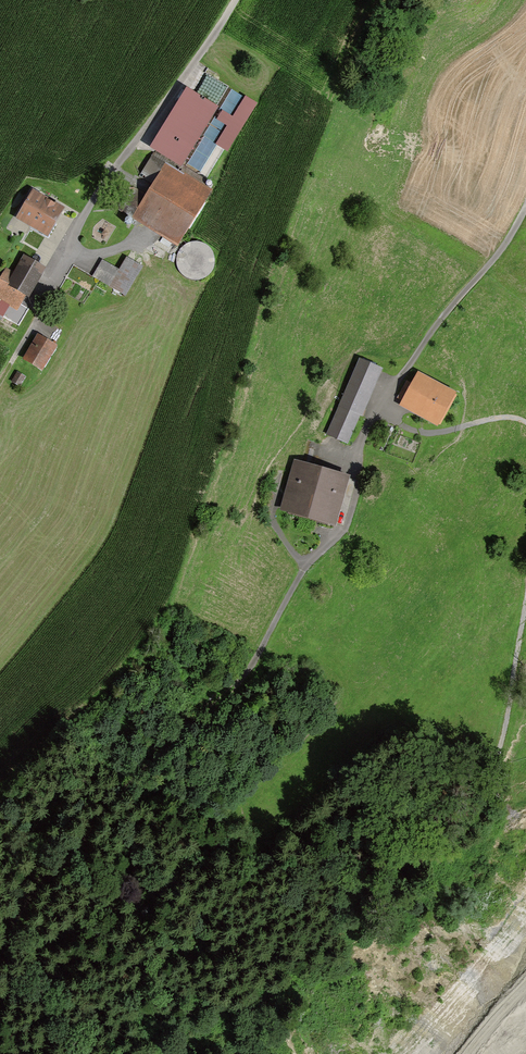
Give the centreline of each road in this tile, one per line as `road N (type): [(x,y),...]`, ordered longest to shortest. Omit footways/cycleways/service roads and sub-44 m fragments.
road 1 (track): [(525,206),(391,388),(369,429),(345,526),(304,567),(257,655),(135,773),(0,943)]
road 2 (track): [(0,384),(83,215),(235,0)]
road 3 (track): [(525,600),(497,771),(499,797),(525,811)]
road 4 (track): [(380,409),(409,429),(434,433),(490,419),(525,423)]

